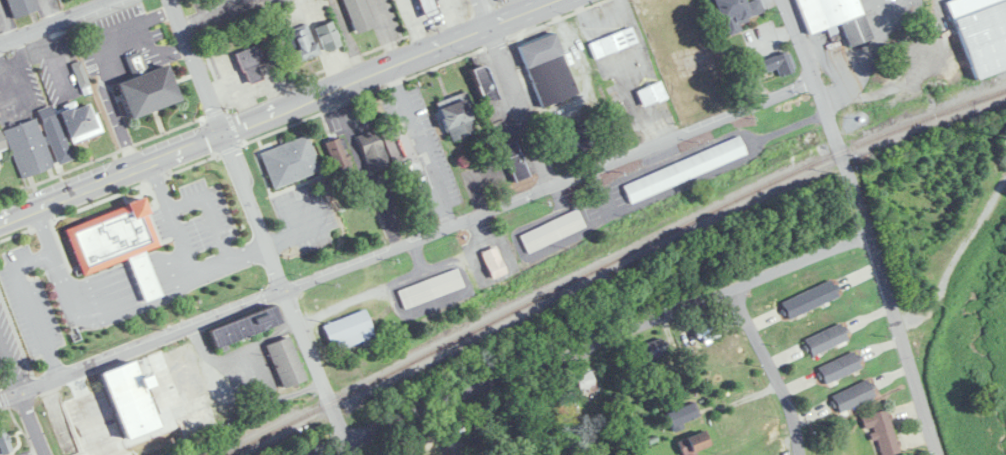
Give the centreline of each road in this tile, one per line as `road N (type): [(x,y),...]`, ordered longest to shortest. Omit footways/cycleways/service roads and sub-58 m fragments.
road 1 (residential): [(0,398),(816,83)]
road 2 (residential): [(314,454),(869,234)]
road 3 (residential): [(937,454),(886,284),(783,0)]
road 4 (secondary): [(226,133),(555,0)]
road 5 (tertiary): [(353,454),(282,291),(226,133)]
road 6 (secondary): [(0,222),(226,133)]
road 7 (residential): [(797,454),(795,425),(727,290)]
road 8 (residential): [(551,181),(490,26)]
road 9 (residential): [(226,133),(172,0)]
road 10 (residential): [(45,454),(0,339)]

